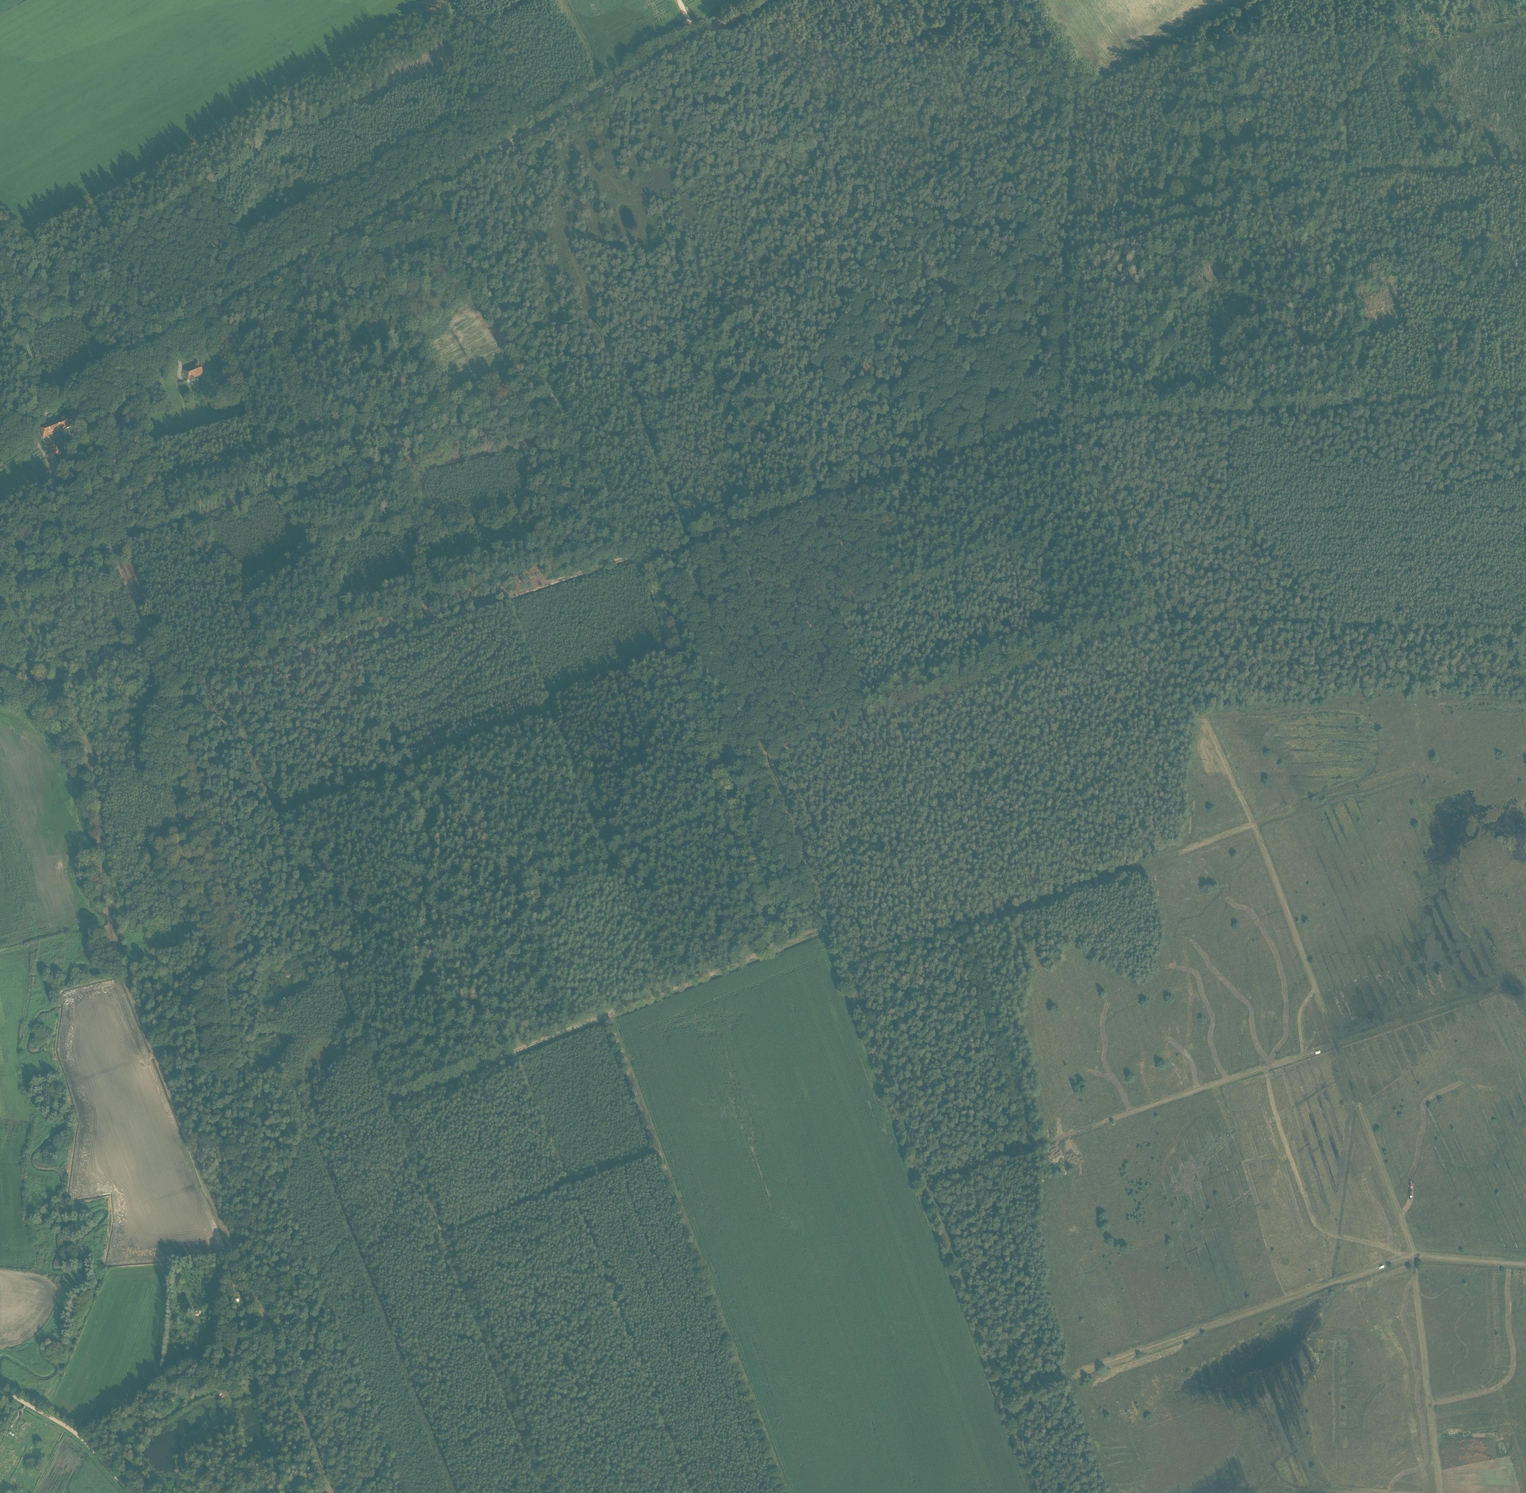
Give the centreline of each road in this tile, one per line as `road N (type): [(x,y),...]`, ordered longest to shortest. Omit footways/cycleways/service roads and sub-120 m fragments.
road 1 (track): [(688,549),(623,374),(683,352),(779,278),(1070,107),(1058,426)]
road 2 (track): [(1038,1492),(828,927),(772,754),(688,549)]
road 3 (track): [(0,611),(85,745),(116,965),(329,1492)]
road 4 (track): [(176,700),(245,736),(545,1492)]
road 5 (track): [(688,549),(1066,423),(1397,407),(1444,397),(1469,404),(1525,400)]
road 6 (track): [(772,754),(1173,614),(1259,625),(1525,631)]
road 7 (track): [(640,553),(446,216),(411,215),(297,281),(395,447)]
road 8 (track): [(159,344),(764,0)]
road 9 (track): [(297,281),(229,322),(282,489),(395,447),(438,617)]
road 10 (track): [(688,549),(644,565),(640,553),(176,700)]
road 11 (track): [(440,0),(29,235),(11,283),(0,290)]
road 12 (track): [(391,1103),(828,927)]
road 13 (track): [(670,645),(548,697),(547,713),(278,813)]
road 14 (track): [(337,964),(730,808)]
road 15 (track): [(644,565),(781,946)]
road 16 (track): [(176,700),(234,955),(185,1004),(158,1062)]
road 17 (track): [(782,1492),(655,1147)]
road 18 (track): [(1525,160),(1346,176),(1334,0)]
road 19 (track): [(411,763),(523,1050)]
road 20 (track): [(1346,176),(1064,259)]
road 21 (track): [(0,547),(62,565),(117,551),(176,700)]
road 22 (track): [(655,1147),(440,1234)]
road 23 (track): [(1173,614),(1081,424)]
road 24 (track): [(0,217),(165,341)]
road 25 (track): [(1081,100),(1258,0)]
road 26 (unclassified): [(0,444),(159,344)]
road 27 (track): [(117,551),(282,489)]
road 28 (track): [(129,1492),(78,1436),(0,1392)]
road 29 (track): [(395,447),(548,393)]
road 30 (track): [(43,415),(0,267)]
road 31 (track): [(655,1147),(606,1017)]
road 32 (track): [(1012,0),(1081,100),(1070,107)]

